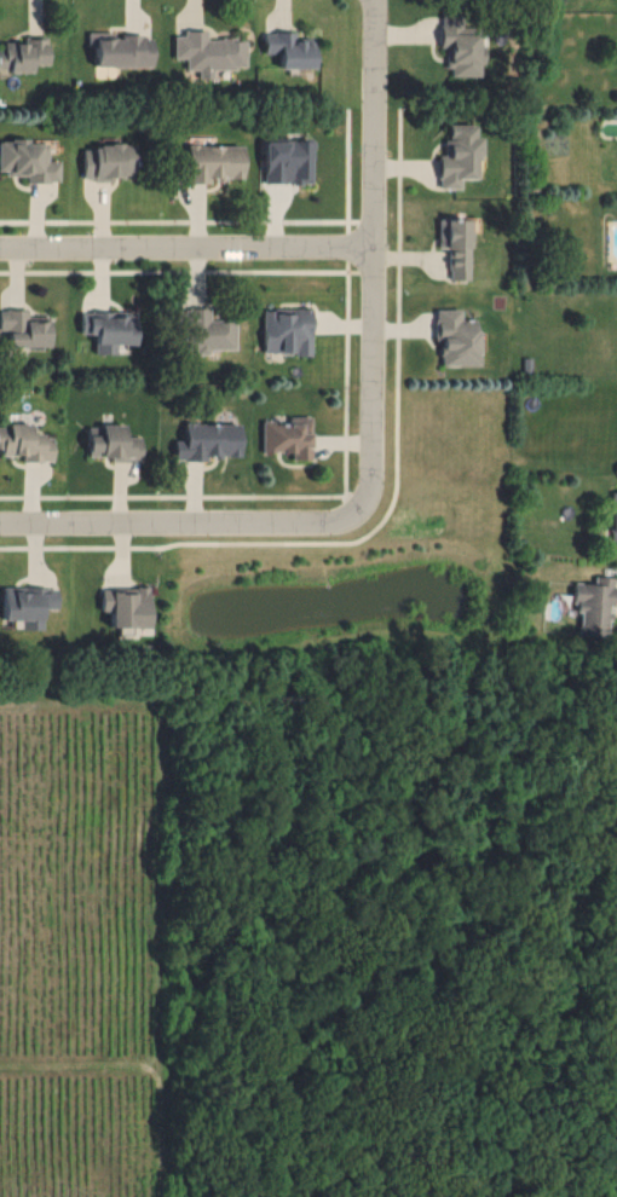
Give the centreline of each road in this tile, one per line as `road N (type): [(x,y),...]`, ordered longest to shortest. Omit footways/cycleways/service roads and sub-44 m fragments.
road 1 (residential): [(363,504),(370,493),(377,0)]
road 2 (residential): [(373,243),(0,247)]
road 3 (residential): [(0,523),(333,520),(363,504)]

